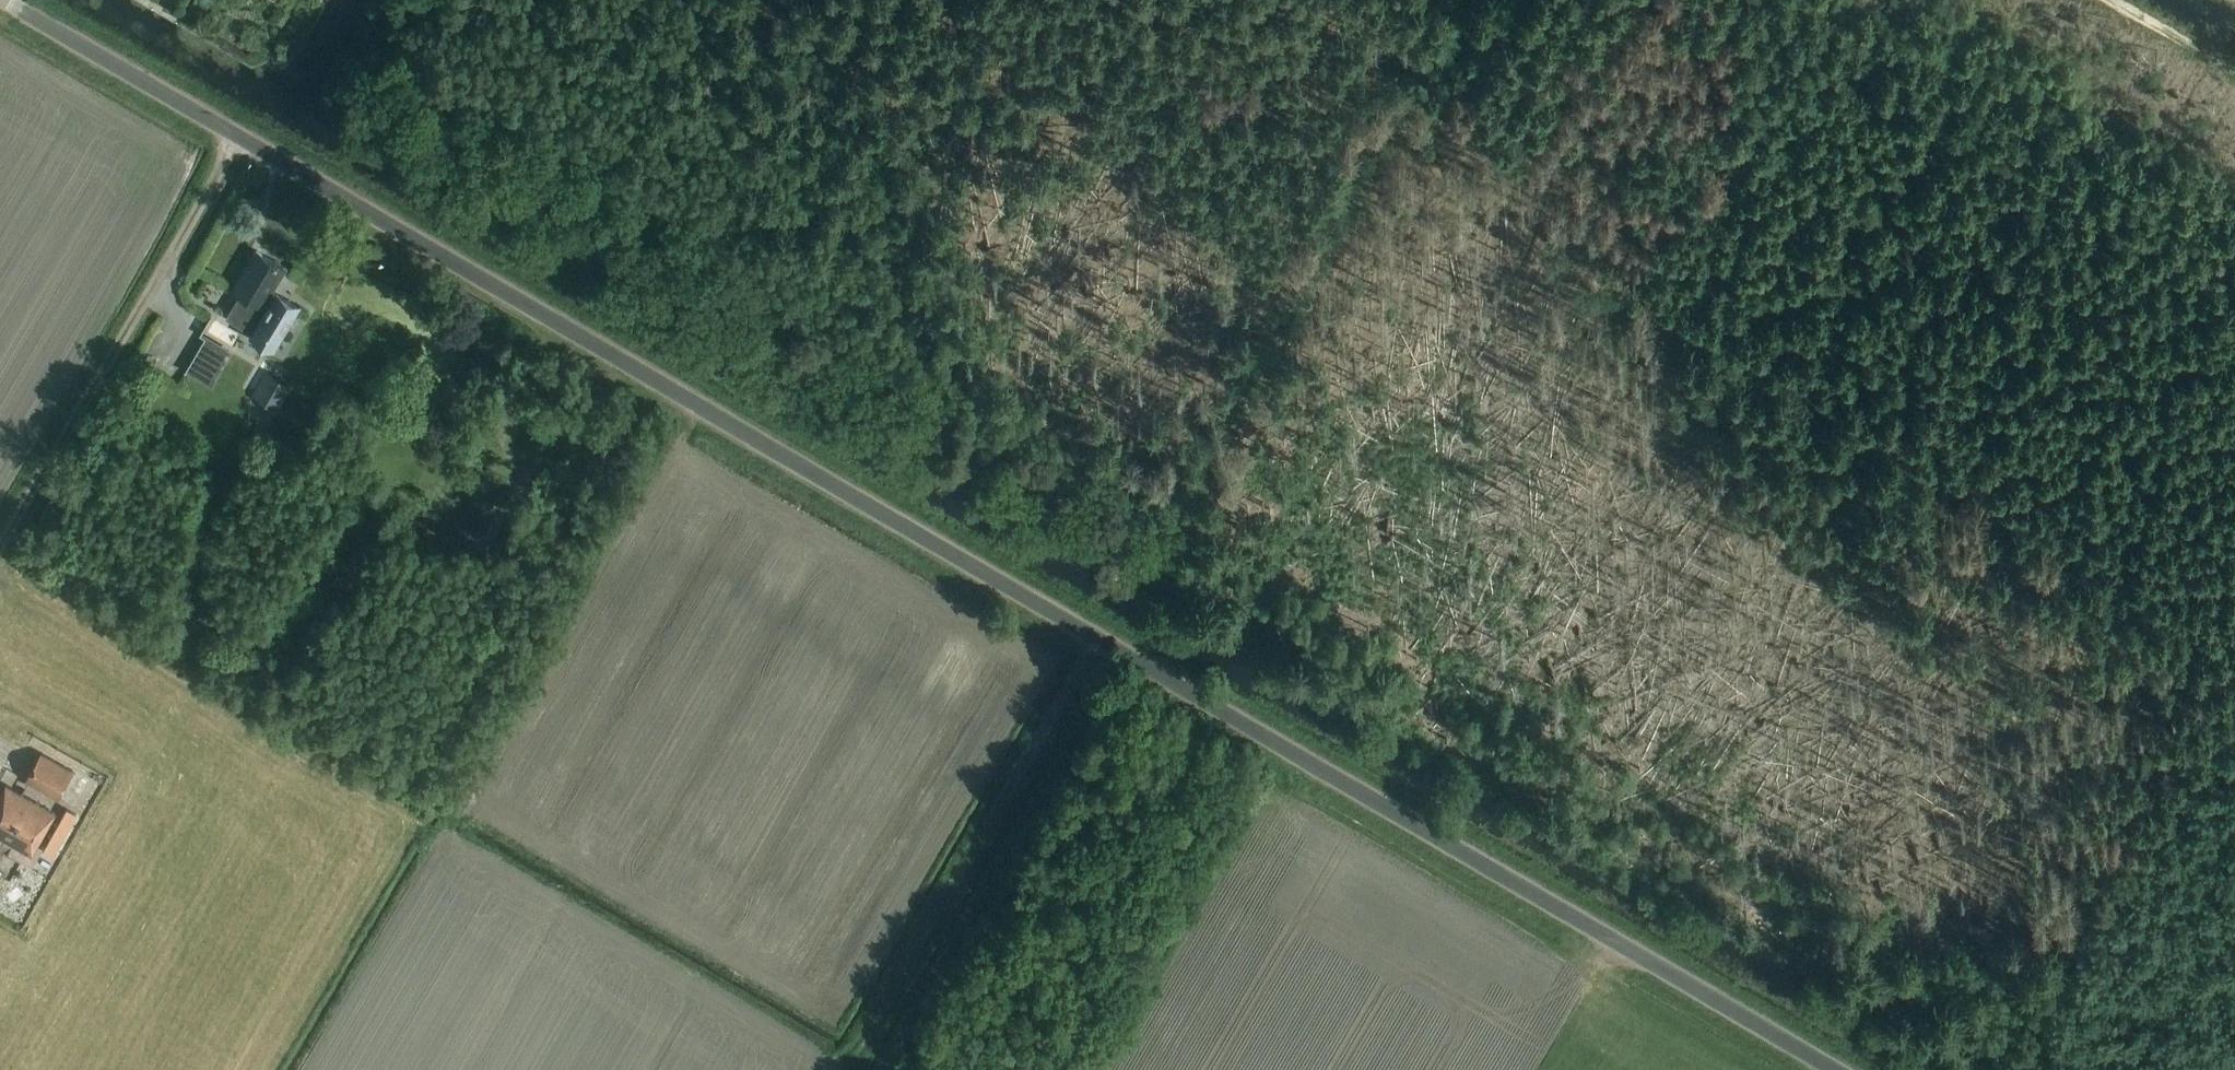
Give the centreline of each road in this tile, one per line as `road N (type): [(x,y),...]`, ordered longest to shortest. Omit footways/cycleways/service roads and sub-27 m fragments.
road 1 (unclassified): [(1835,1069),(1,0)]
road 2 (track): [(2234,76),(2105,0)]

